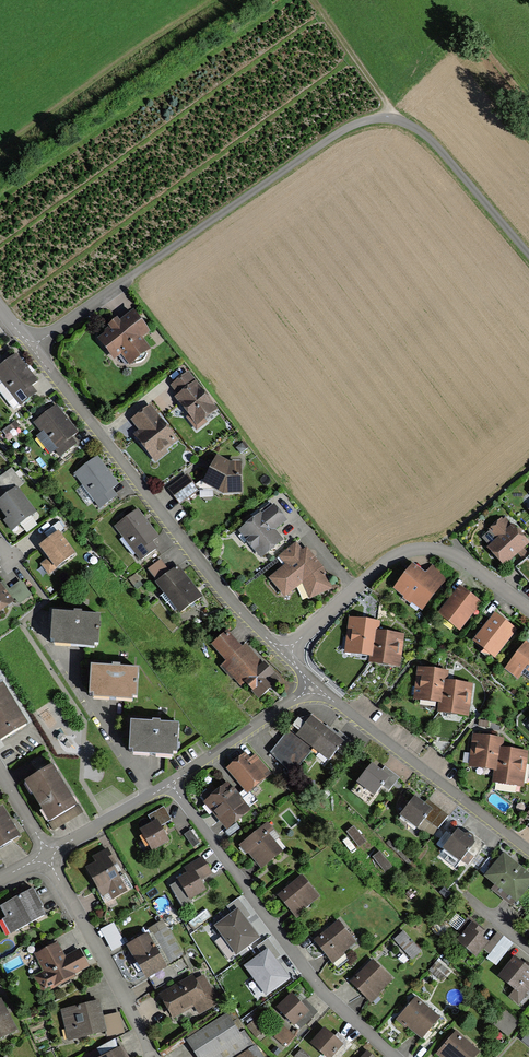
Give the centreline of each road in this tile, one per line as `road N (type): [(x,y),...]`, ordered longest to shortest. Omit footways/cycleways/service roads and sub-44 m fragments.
road 1 (residential): [(31,346),(355,121),(391,118),(418,128),(528,255)]
road 2 (residential): [(31,346),(214,582),(282,653)]
road 3 (residential): [(170,784),(322,990),(396,1056)]
road 4 (residential): [(282,653),(393,554),(427,545),(462,557),(528,610)]
road 5 (residential): [(312,685),(528,851)]
road 6 (track): [(212,0),(0,148)]
road 7 (residential): [(47,854),(149,1056)]
road 8 (residential): [(312,685),(170,784)]
road 9 (track): [(391,118),(312,0)]
road 10 (residential): [(170,784),(47,854)]

